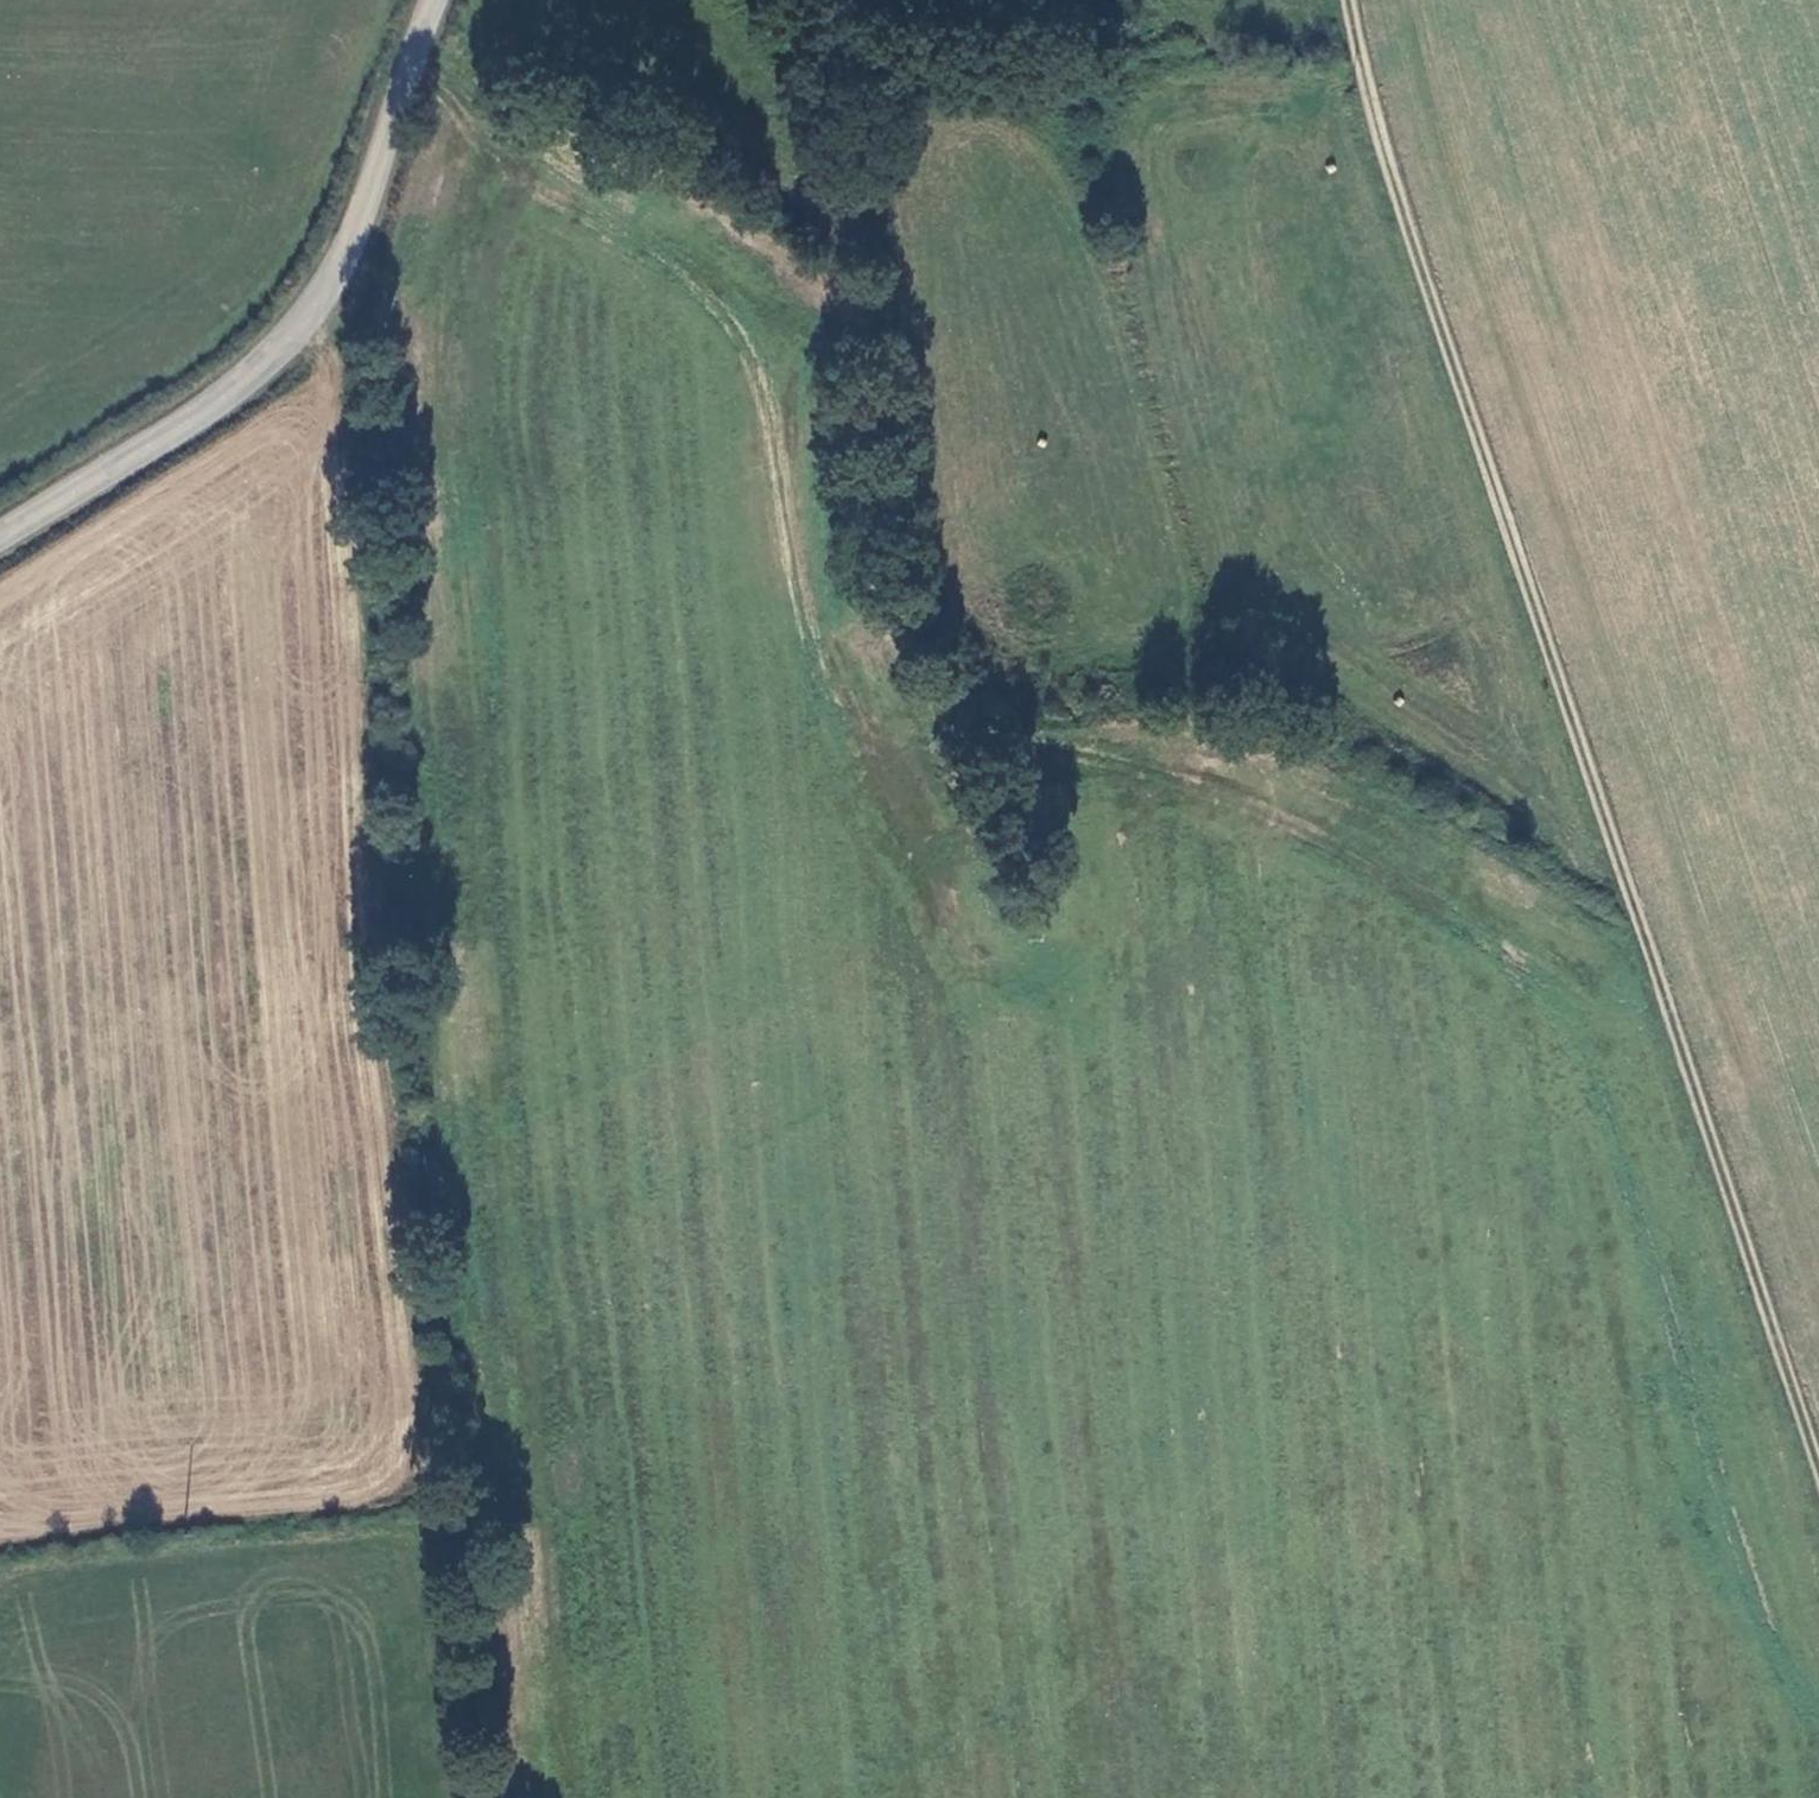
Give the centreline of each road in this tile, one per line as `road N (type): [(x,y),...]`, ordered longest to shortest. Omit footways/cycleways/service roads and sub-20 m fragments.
road 1 (track): [(1352,0),(1818,1457)]
road 2 (tertiary): [(438,0),(372,199),(301,328),(254,384),(0,541)]

